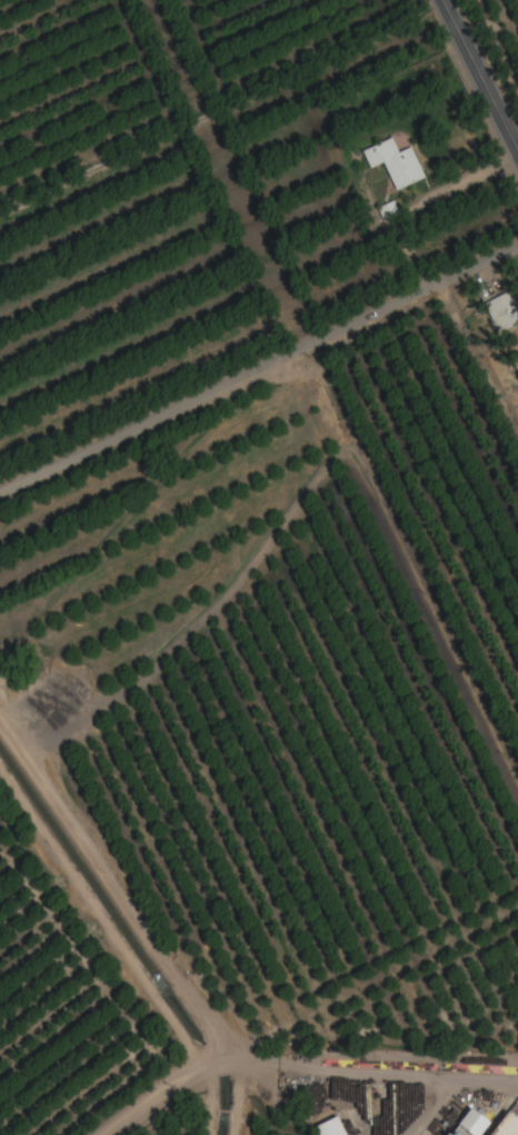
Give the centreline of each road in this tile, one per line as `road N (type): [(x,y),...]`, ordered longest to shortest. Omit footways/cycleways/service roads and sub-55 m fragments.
road 1 (residential): [(517,241),(0,492)]
road 2 (residential): [(0,722),(226,1045),(235,1073),(231,1134)]
road 3 (residential): [(119,1134),(196,1077),(517,1078)]
road 4 (secondary): [(517,162),(438,0)]

